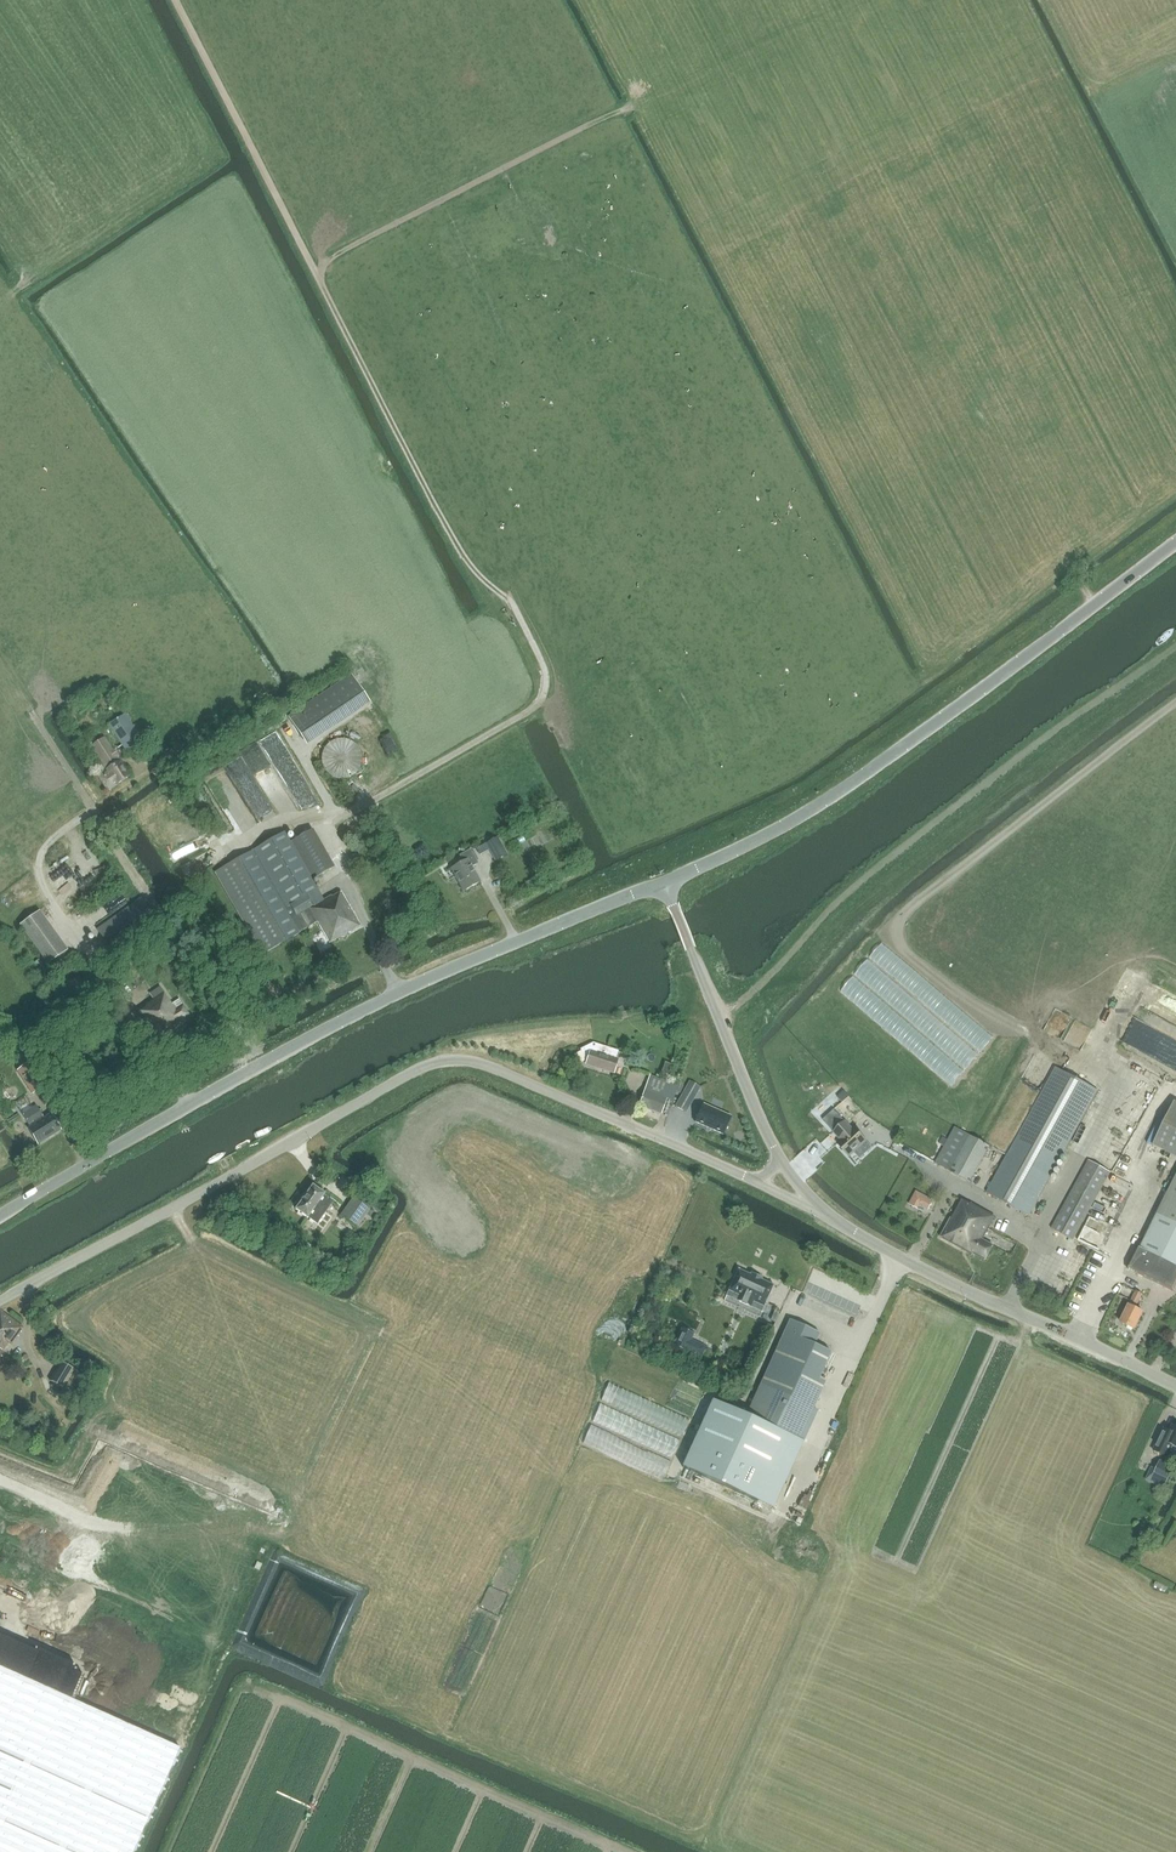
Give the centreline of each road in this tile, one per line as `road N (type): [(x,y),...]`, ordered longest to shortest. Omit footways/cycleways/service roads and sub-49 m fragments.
road 1 (track): [(1067,564),(760,205),(638,106),(313,270)]
road 2 (unclassified): [(0,1310),(416,1073),(462,1061),(745,1176)]
road 3 (track): [(313,270),(469,562),(511,602),(544,670),(544,696),(532,710),(323,824)]
road 4 (unclassified): [(0,1216),(399,992),(664,884)]
road 5 (unclassified): [(664,884),(772,834),(870,771),(1175,542)]
road 6 (unclassified): [(1175,1386),(919,1268),(818,1207)]
road 7 (track): [(174,0),(313,270)]
road 8 (unclassified): [(781,1162),(664,884)]
road 9 (track): [(220,858),(290,819),(323,824),(399,992)]

